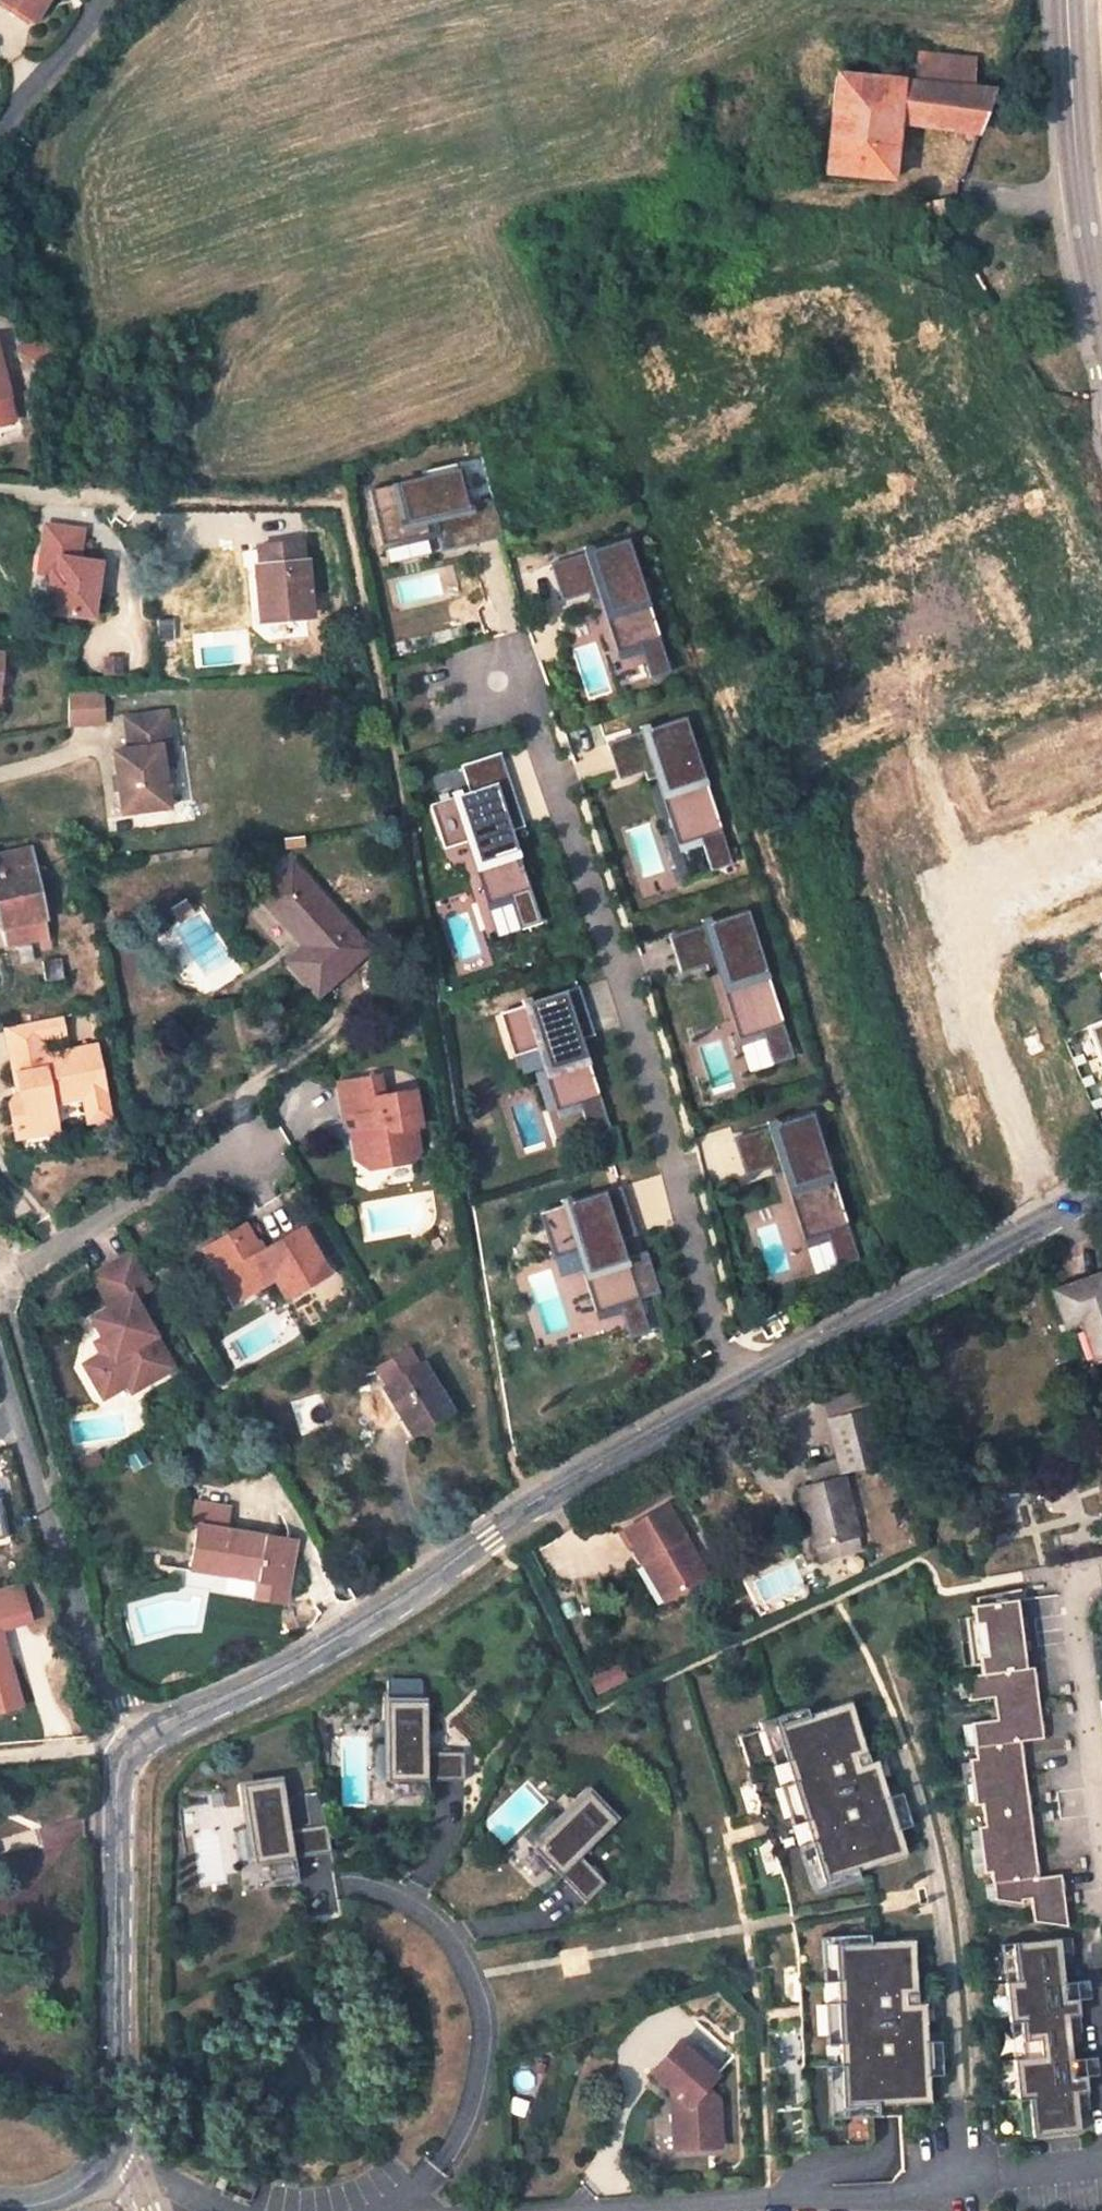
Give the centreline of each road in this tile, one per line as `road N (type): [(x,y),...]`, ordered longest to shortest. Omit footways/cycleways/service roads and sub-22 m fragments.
road 1 (tertiary): [(133,1740),(182,1700),(331,1633),(632,1440),(1101,1191)]
road 2 (tertiary): [(117,2159),(124,2125),(116,1819),(133,1740)]
road 3 (residential): [(133,1740),(126,1707),(90,1644),(0,1351)]
road 4 (tertiary): [(1101,315),(1082,207),(1068,0)]
road 5 (residential): [(1101,1836),(1071,1591),(1087,1571),(1101,1569)]
road 6 (residential): [(0,136),(103,0)]
road 7 (track): [(0,1758),(133,1740)]
road 8 (tertiary): [(0,2205),(77,2194),(117,2159)]

